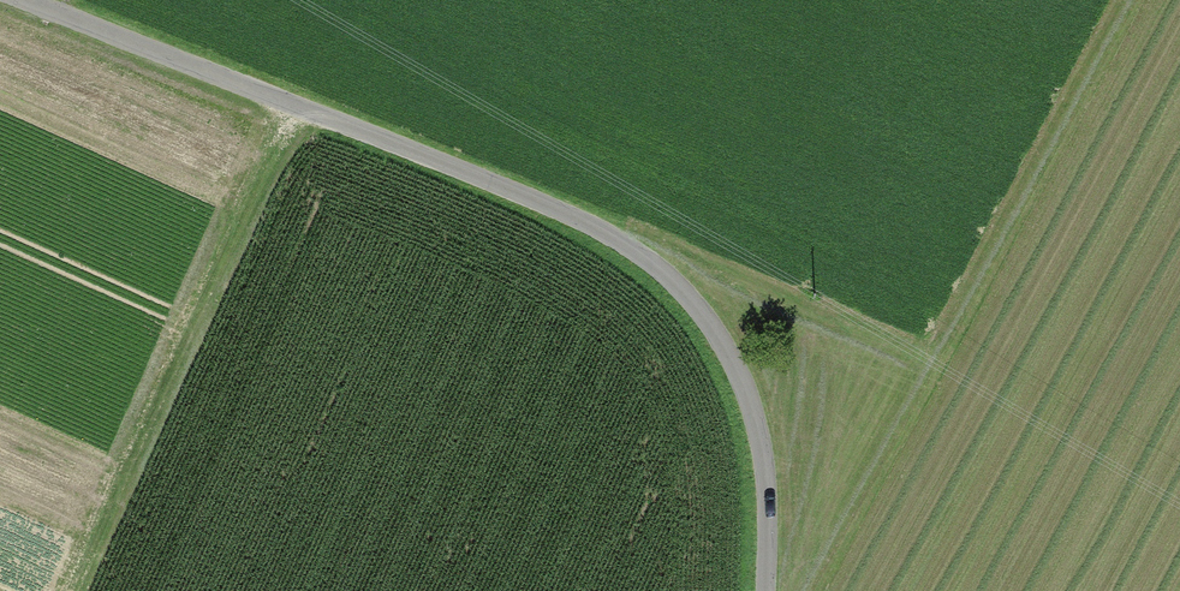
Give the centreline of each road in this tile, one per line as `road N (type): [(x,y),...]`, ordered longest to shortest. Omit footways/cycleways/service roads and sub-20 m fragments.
road 1 (unclassified): [(30,0),(575,214),(661,266),(733,354),(766,462),(765,590)]
road 2 (track): [(1127,0),(940,366),(575,214)]
road 3 (track): [(300,105),(83,590)]

